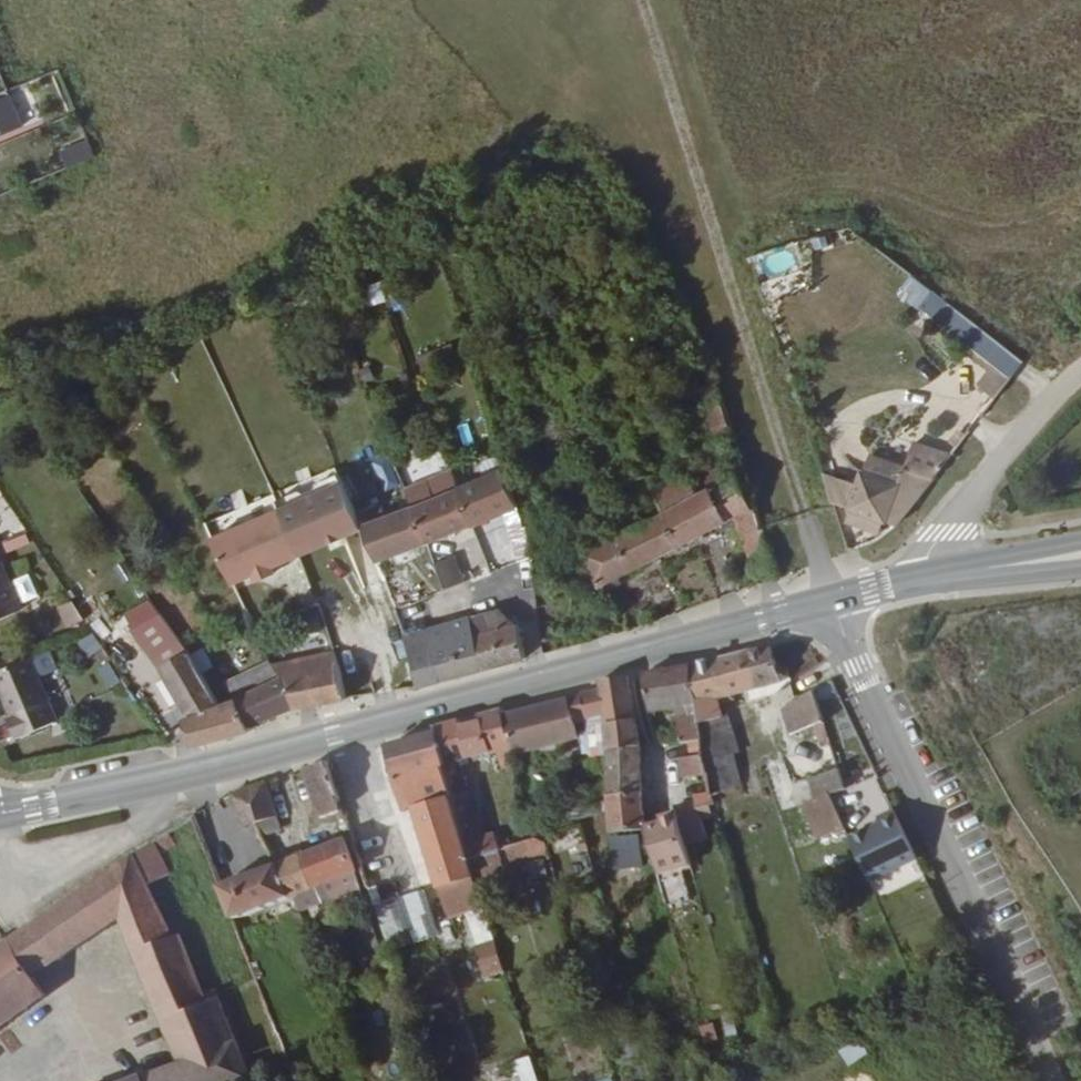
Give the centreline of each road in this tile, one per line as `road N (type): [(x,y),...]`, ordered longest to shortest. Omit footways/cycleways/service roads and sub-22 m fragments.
road 1 (secondary): [(829,598),(229,765),(0,813)]
road 2 (track): [(647,0),(829,598)]
road 3 (unclassified): [(829,598),(962,875),(1039,1080)]
road 4 (residential): [(181,0),(280,241)]
road 5 (residential): [(941,572),(971,500),(1080,371)]
road 6 (residential): [(491,0),(556,156)]
road 7 (secondary): [(1080,551),(941,572)]

